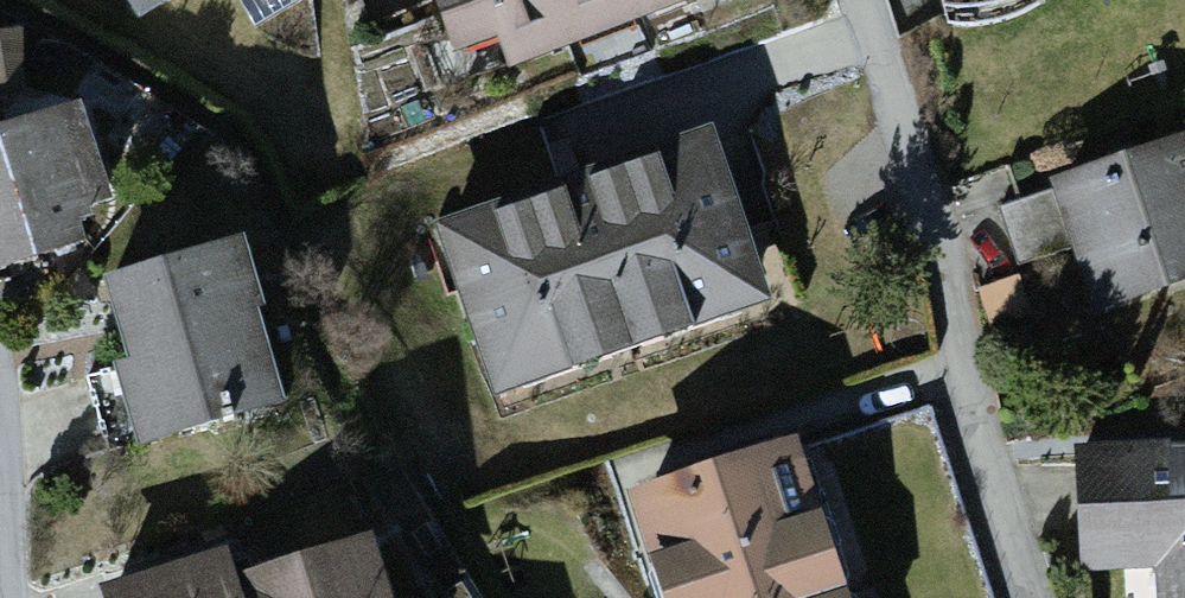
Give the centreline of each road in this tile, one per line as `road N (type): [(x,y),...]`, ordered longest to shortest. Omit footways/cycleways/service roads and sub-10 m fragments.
road 1 (residential): [(857,0),(973,346),(1035,597)]
road 2 (residential): [(0,429),(19,597)]

